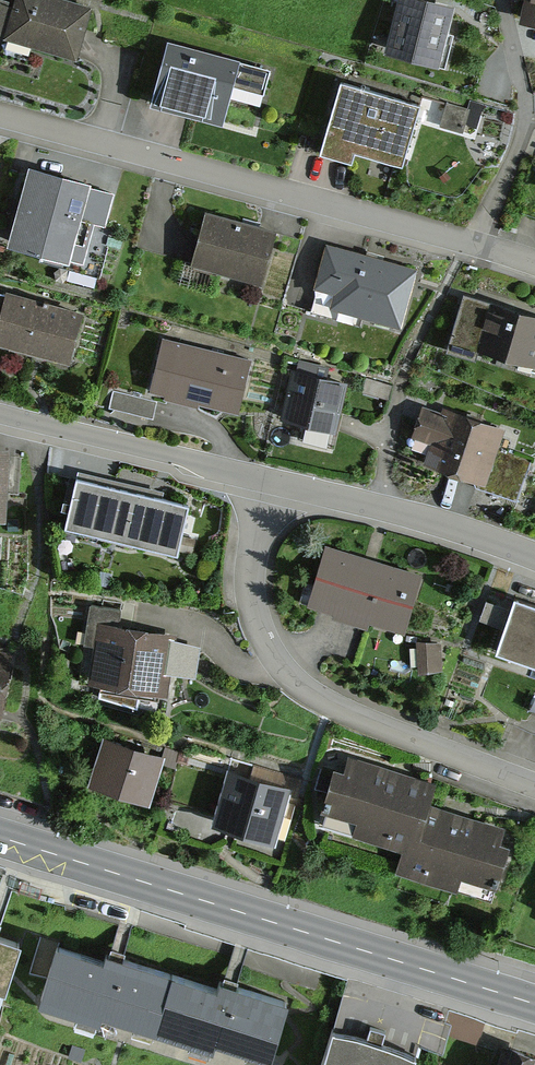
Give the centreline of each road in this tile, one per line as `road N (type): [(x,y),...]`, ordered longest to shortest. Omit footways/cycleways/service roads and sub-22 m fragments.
road 1 (secondary): [(0,837),(534,1004)]
road 2 (residential): [(534,264),(0,118)]
road 3 (residential): [(270,482),(253,595),(281,665),(348,714),(534,786)]
road 4 (unclassified): [(0,417),(270,482)]
road 5 (unclassified): [(270,482),(426,519),(534,557)]
road 6 (track): [(468,241),(526,124),(501,0)]

